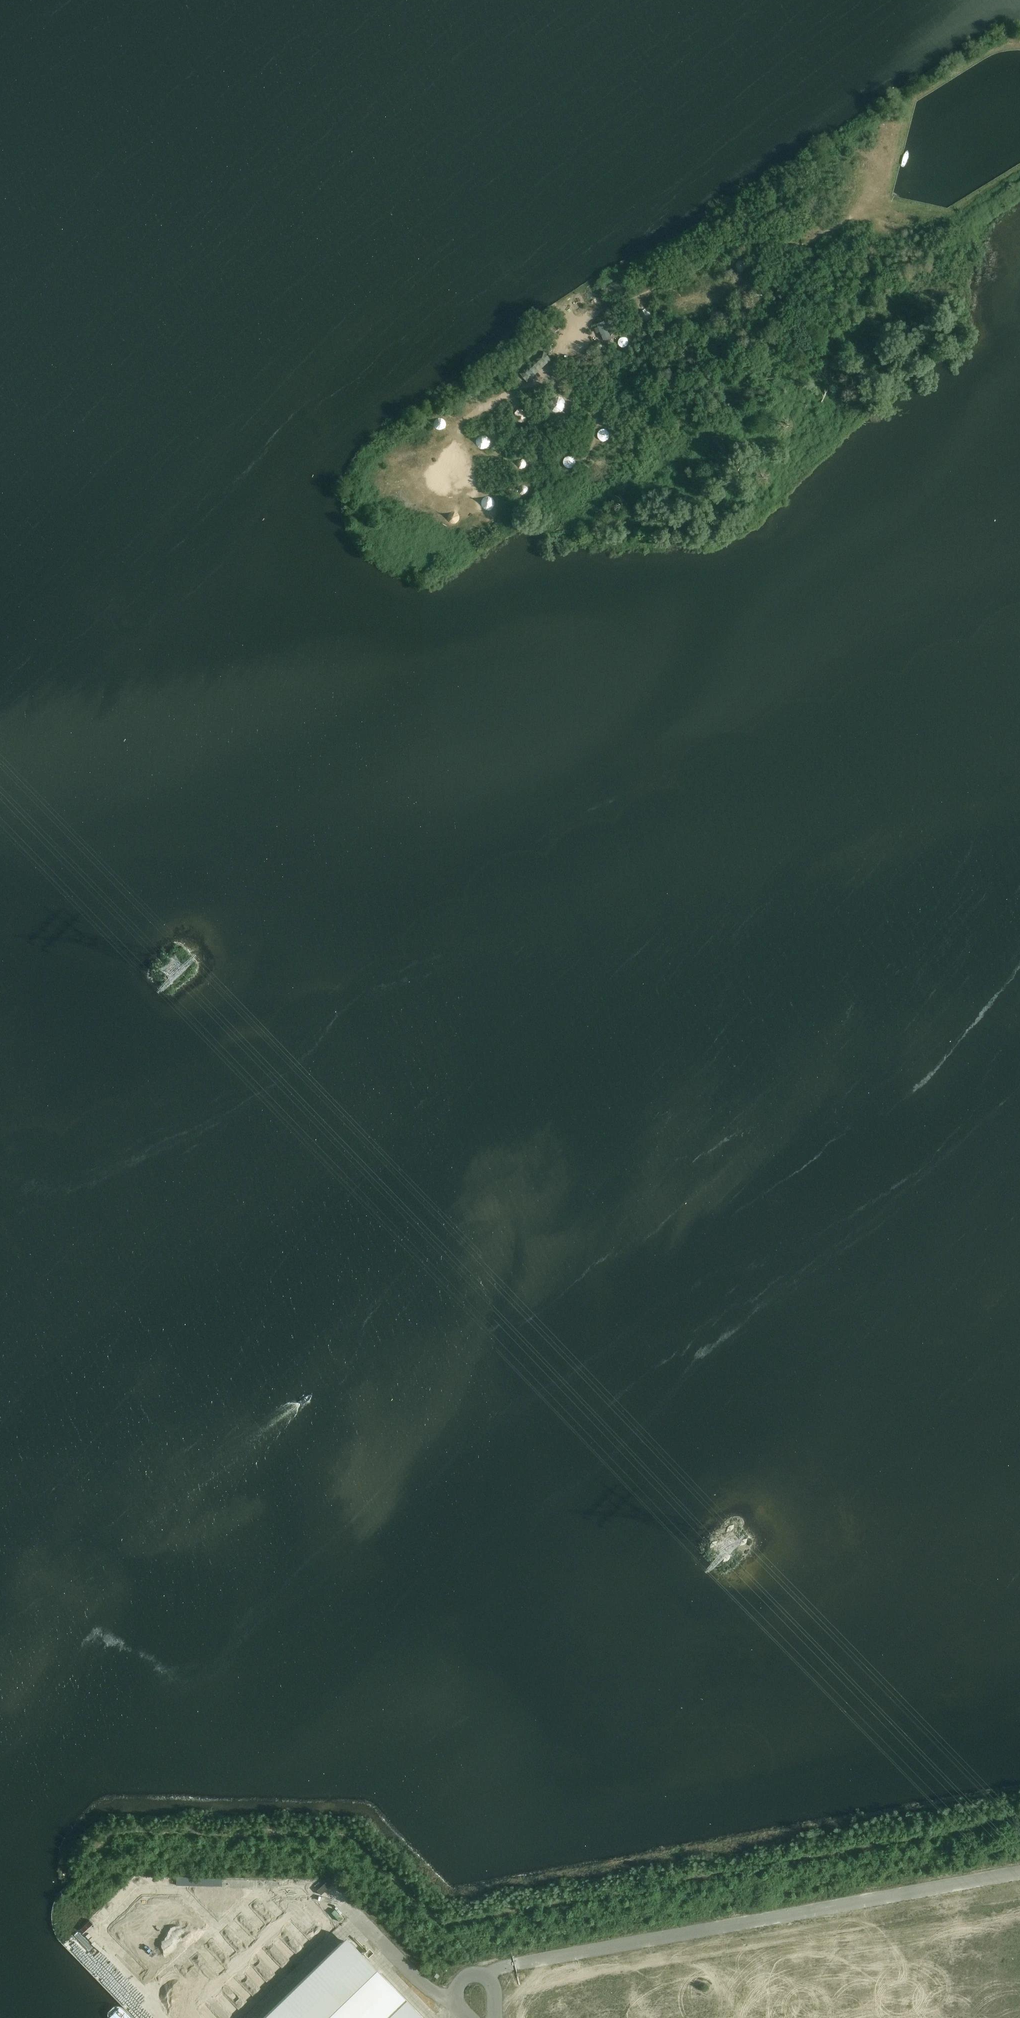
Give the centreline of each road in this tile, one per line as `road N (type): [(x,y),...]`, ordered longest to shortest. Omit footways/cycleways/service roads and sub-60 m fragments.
road 1 (unclassified): [(1019,1871),(521,1962),(487,1978)]
road 2 (unclassified): [(457,2001),(421,1982),(353,1912)]

